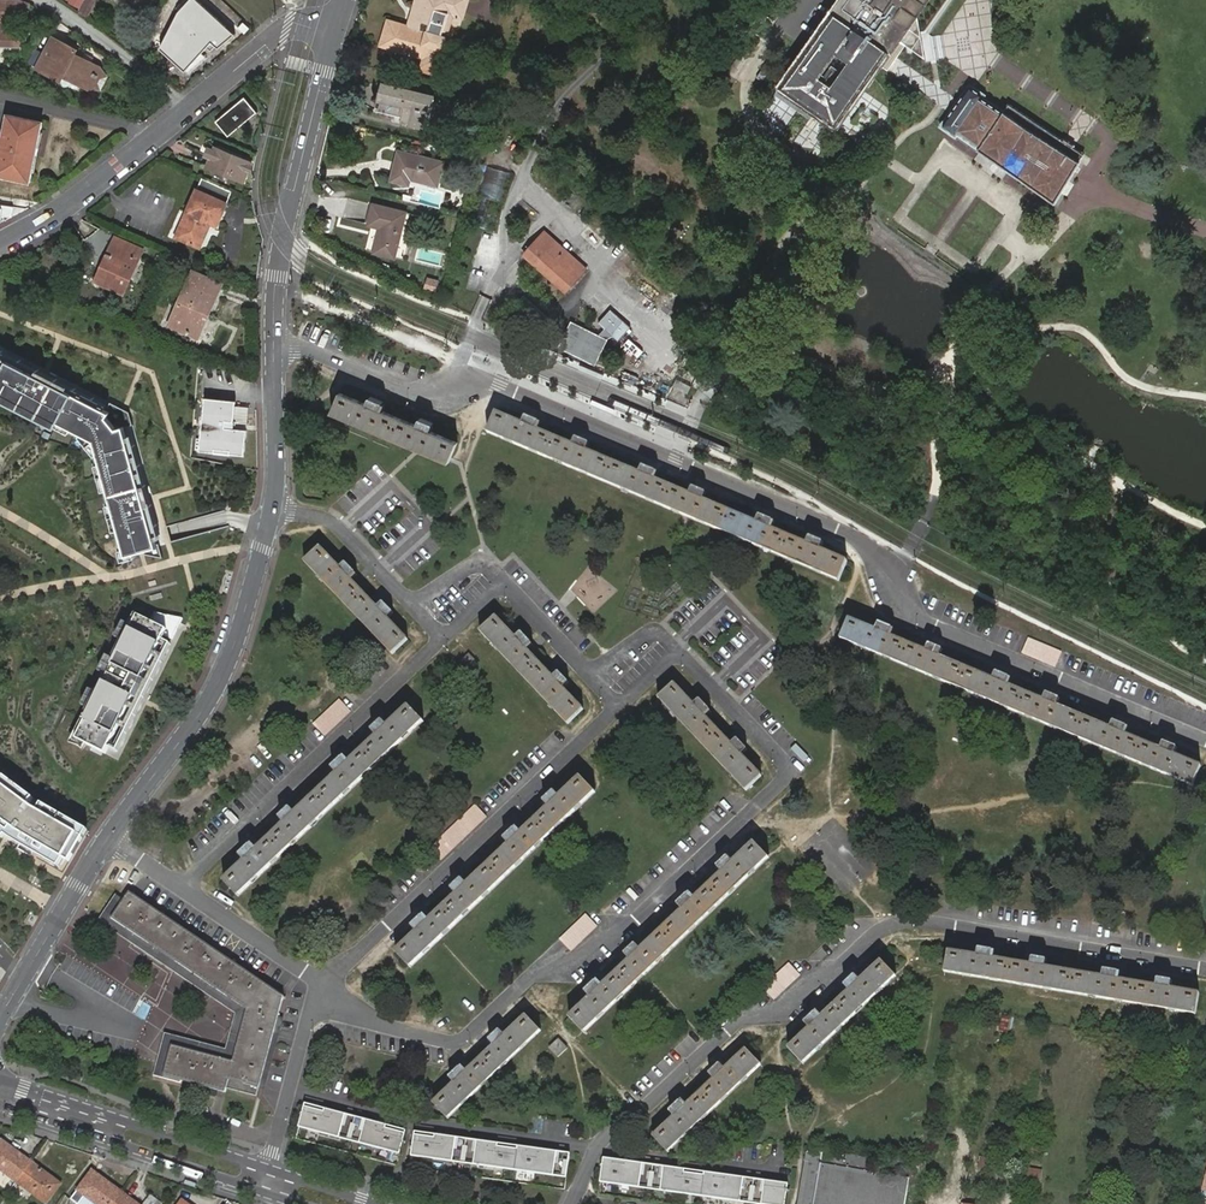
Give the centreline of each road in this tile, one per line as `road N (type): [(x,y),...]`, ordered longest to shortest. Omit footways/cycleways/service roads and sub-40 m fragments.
road 1 (residential): [(1205,740),(896,608),(866,550),(850,537),(500,386),(402,391),(295,345),(274,346)]
road 2 (residential): [(1205,968),(896,921),(780,1015),(739,1022),(597,1148)]
road 3 (residential): [(325,985),(404,1033),(455,1043),(547,971),(585,954),(796,766)]
road 4 (residential): [(626,707),(325,985)]
road 5 (tertiary): [(273,509),(217,686),(108,838)]
road 6 (residential): [(189,891),(449,636)]
road 7 (tertiary): [(334,33),(282,243),(274,346)]
road 8 (residential): [(597,1148),(416,1121),(288,1091)]
road 9 (tertiary): [(108,838),(0,1021)]
road 10 (residential): [(422,609),(335,522),(273,509)]
road 11 (residential): [(188,110),(170,89),(43,0)]
road 12 (residential): [(775,1173),(597,1148)]
road 13 (residential): [(146,144),(0,246)]
road 14 (residential): [(334,33),(304,25),(286,29),(188,110)]
road 15 (secondary): [(101,1125),(124,1145),(259,1190)]
road 16 (secondary): [(266,1168),(131,1123),(101,1125)]
road 17 (residential): [(189,891),(325,985)]
road 18 (tertiary): [(274,346),(273,509)]
road 19 (residential): [(796,766),(838,744),(773,696),(752,719)]
road 20 (residential): [(146,144),(133,129),(0,98)]

